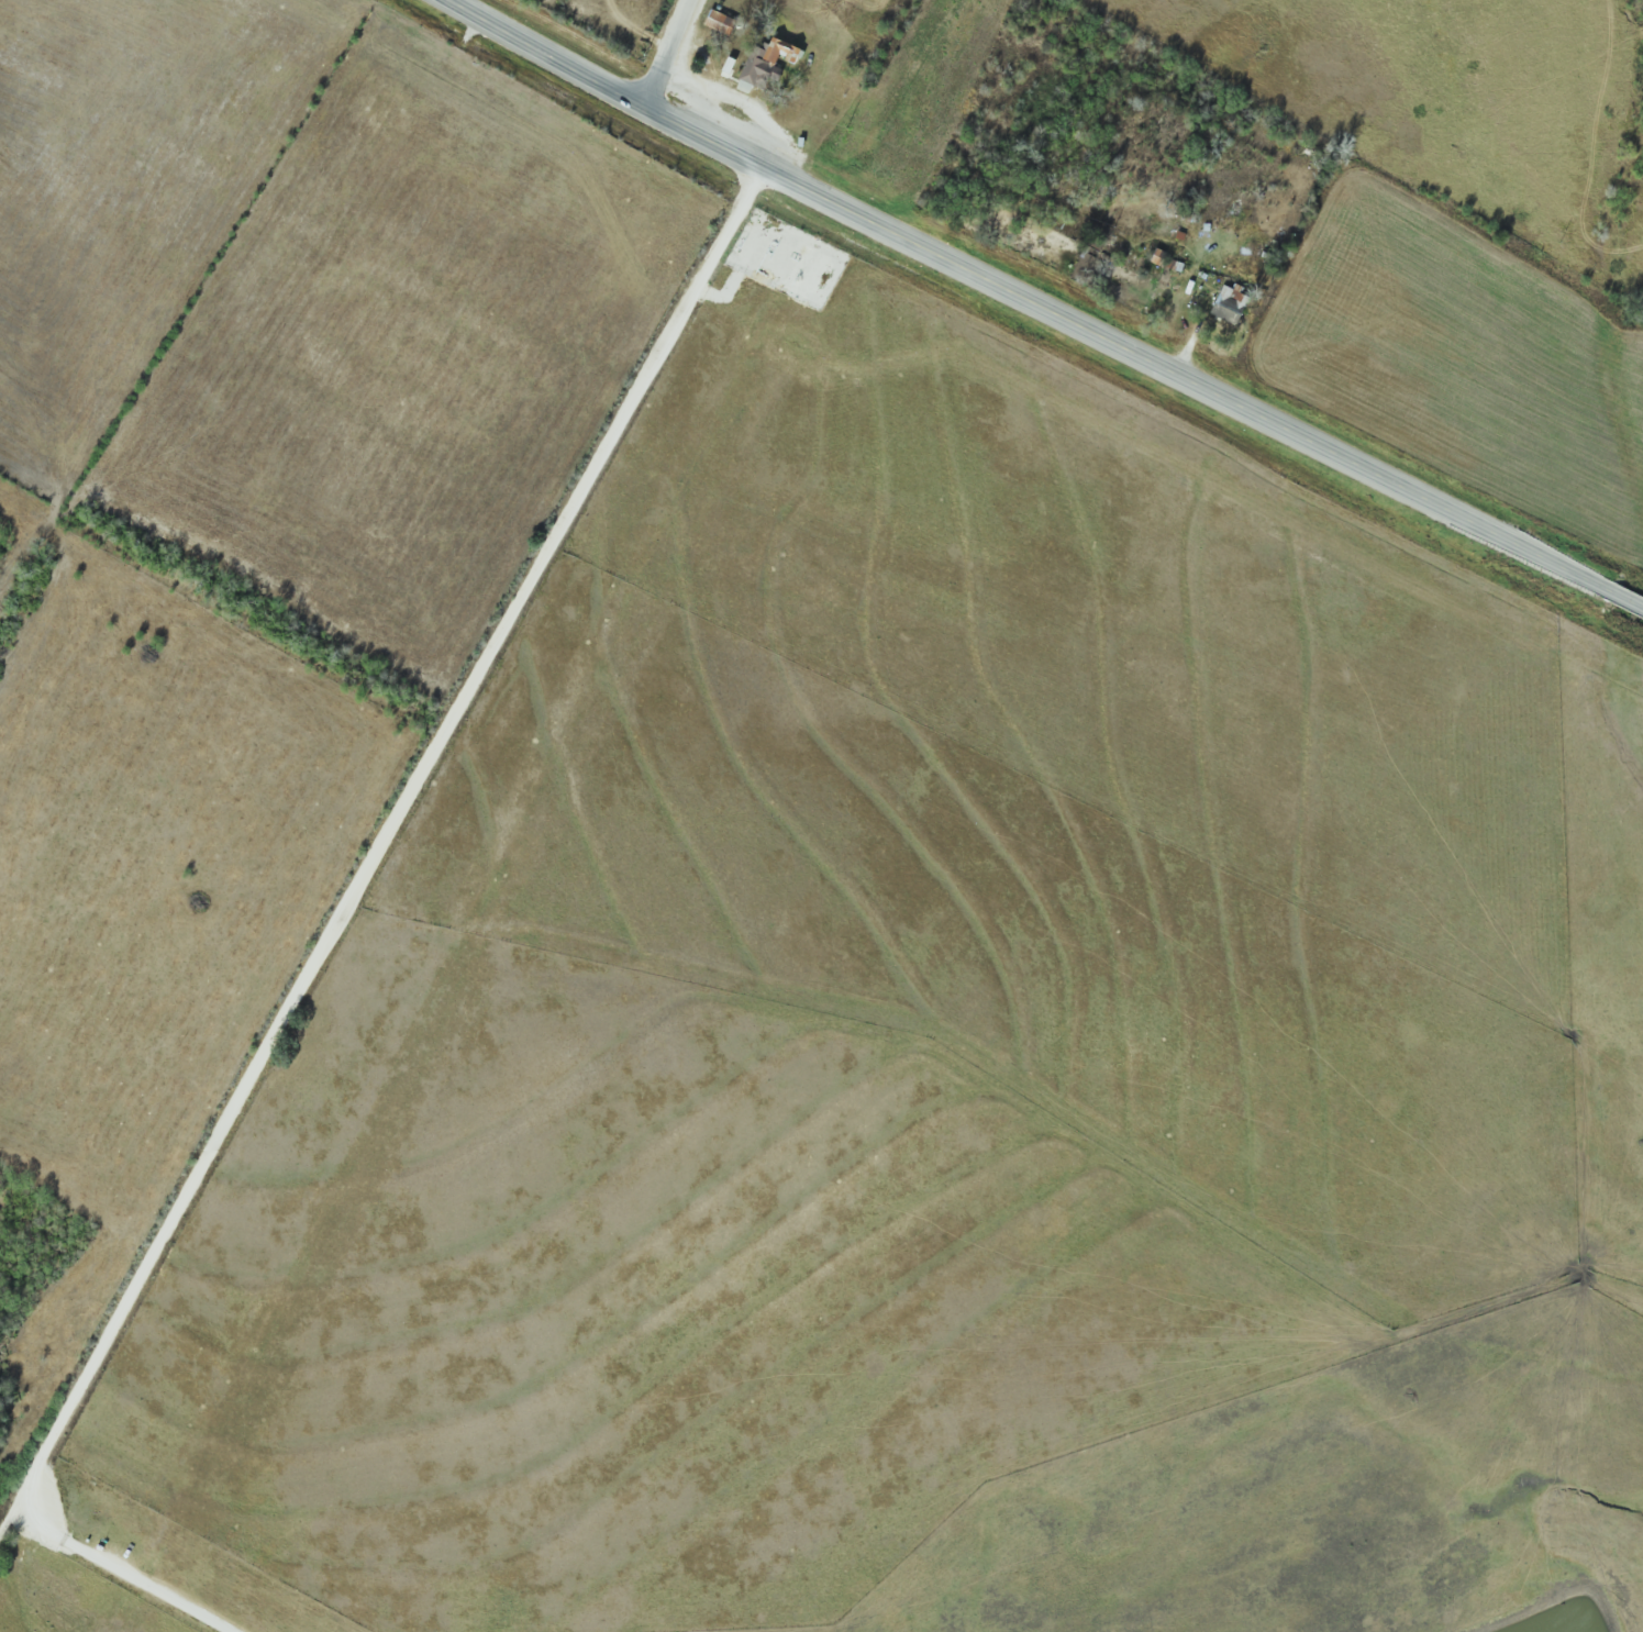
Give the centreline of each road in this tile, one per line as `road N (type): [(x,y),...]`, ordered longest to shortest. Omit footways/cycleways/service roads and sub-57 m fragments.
road 1 (residential): [(769,177),(460,703),(118,1319),(0,1548)]
road 2 (primary): [(1642,606),(769,177),(643,107)]
road 3 (residential): [(20,1510),(234,1631)]
road 4 (primary): [(643,107),(452,0)]

